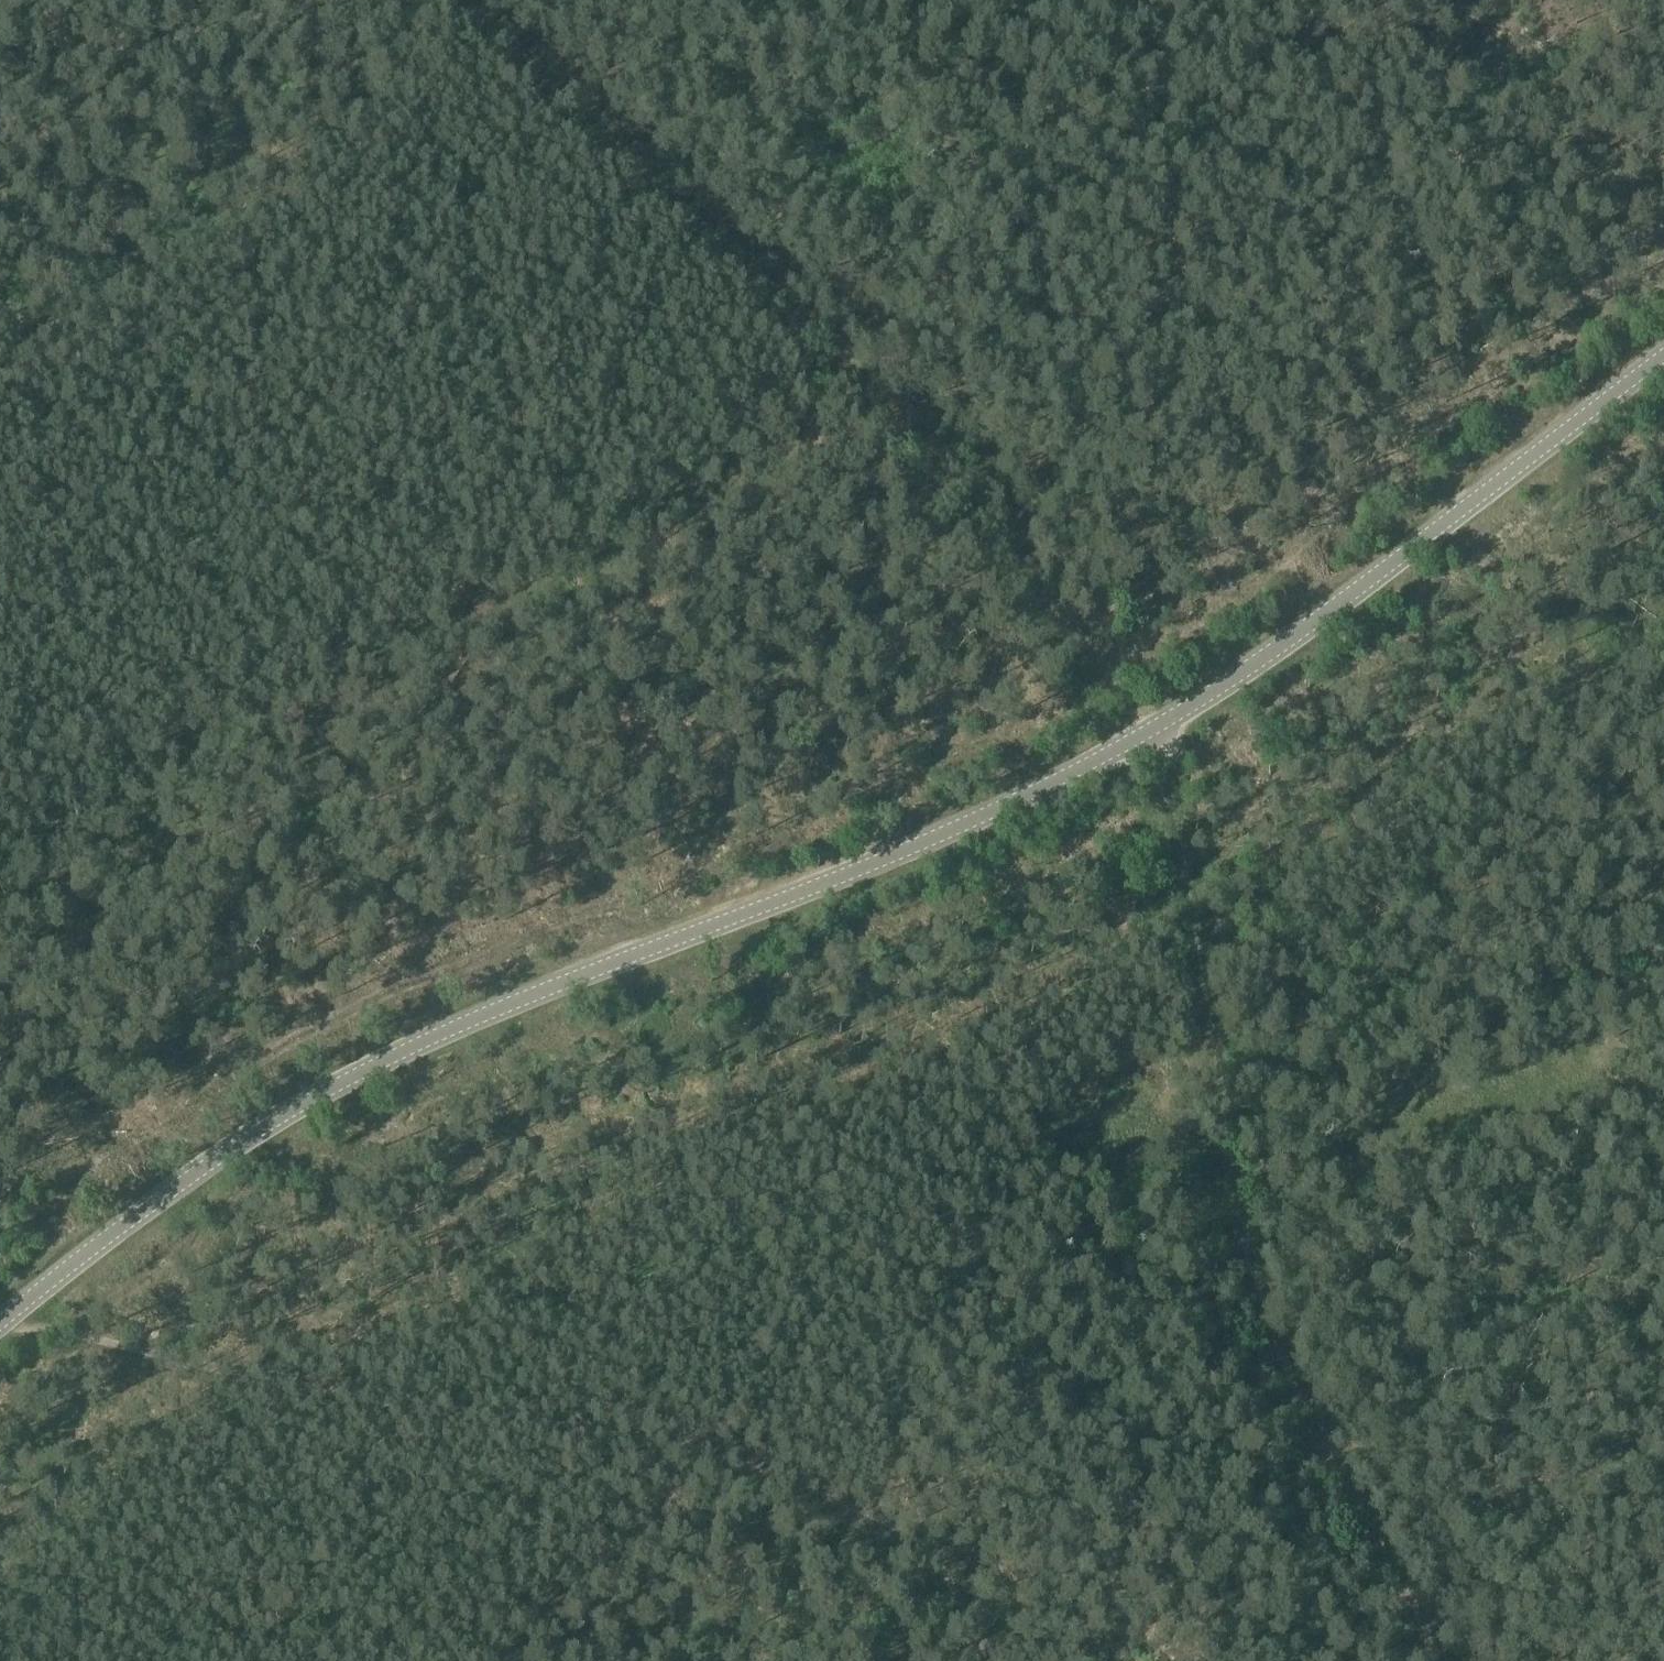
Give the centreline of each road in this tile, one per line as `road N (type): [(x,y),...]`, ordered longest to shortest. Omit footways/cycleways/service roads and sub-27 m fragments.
road 1 (tertiary): [(0,1319),(198,1171),(458,1022),(1056,783),(1155,730),(1407,556),(1663,358)]
road 2 (track): [(1427,1660),(1260,1303),(1155,730)]

